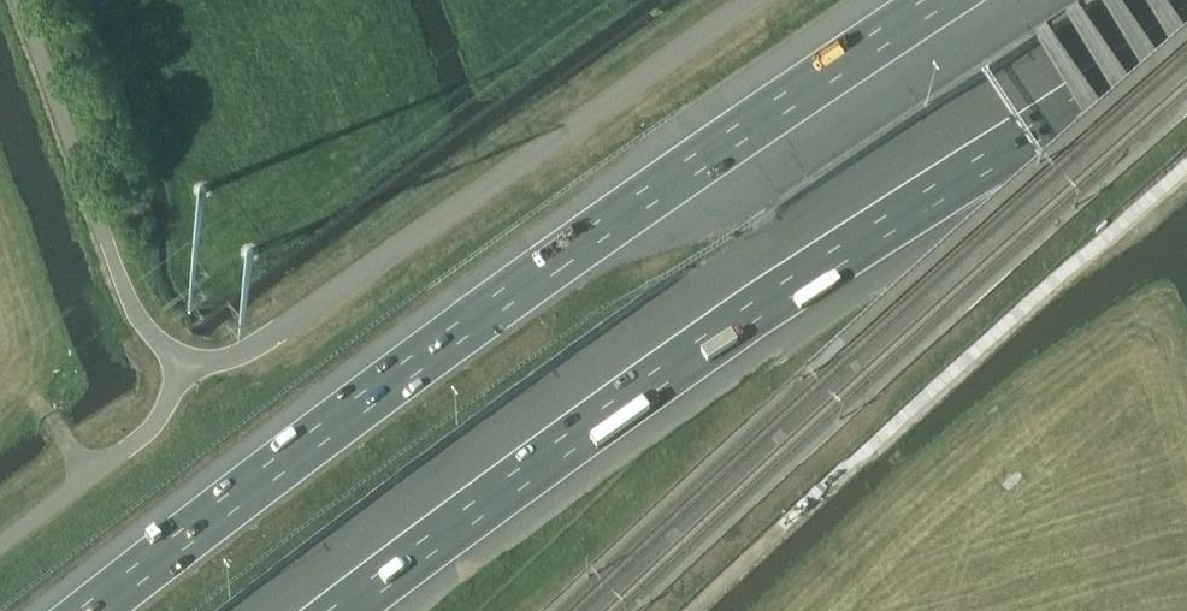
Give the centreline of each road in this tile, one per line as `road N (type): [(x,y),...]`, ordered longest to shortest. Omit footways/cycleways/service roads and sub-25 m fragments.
road 1 (unclassified): [(764,0),(215,365),(188,365),(141,324),(21,0)]
road 2 (motorway): [(953,0),(276,463),(78,610)]
road 3 (motorway): [(332,610),(793,284),(1186,29)]

